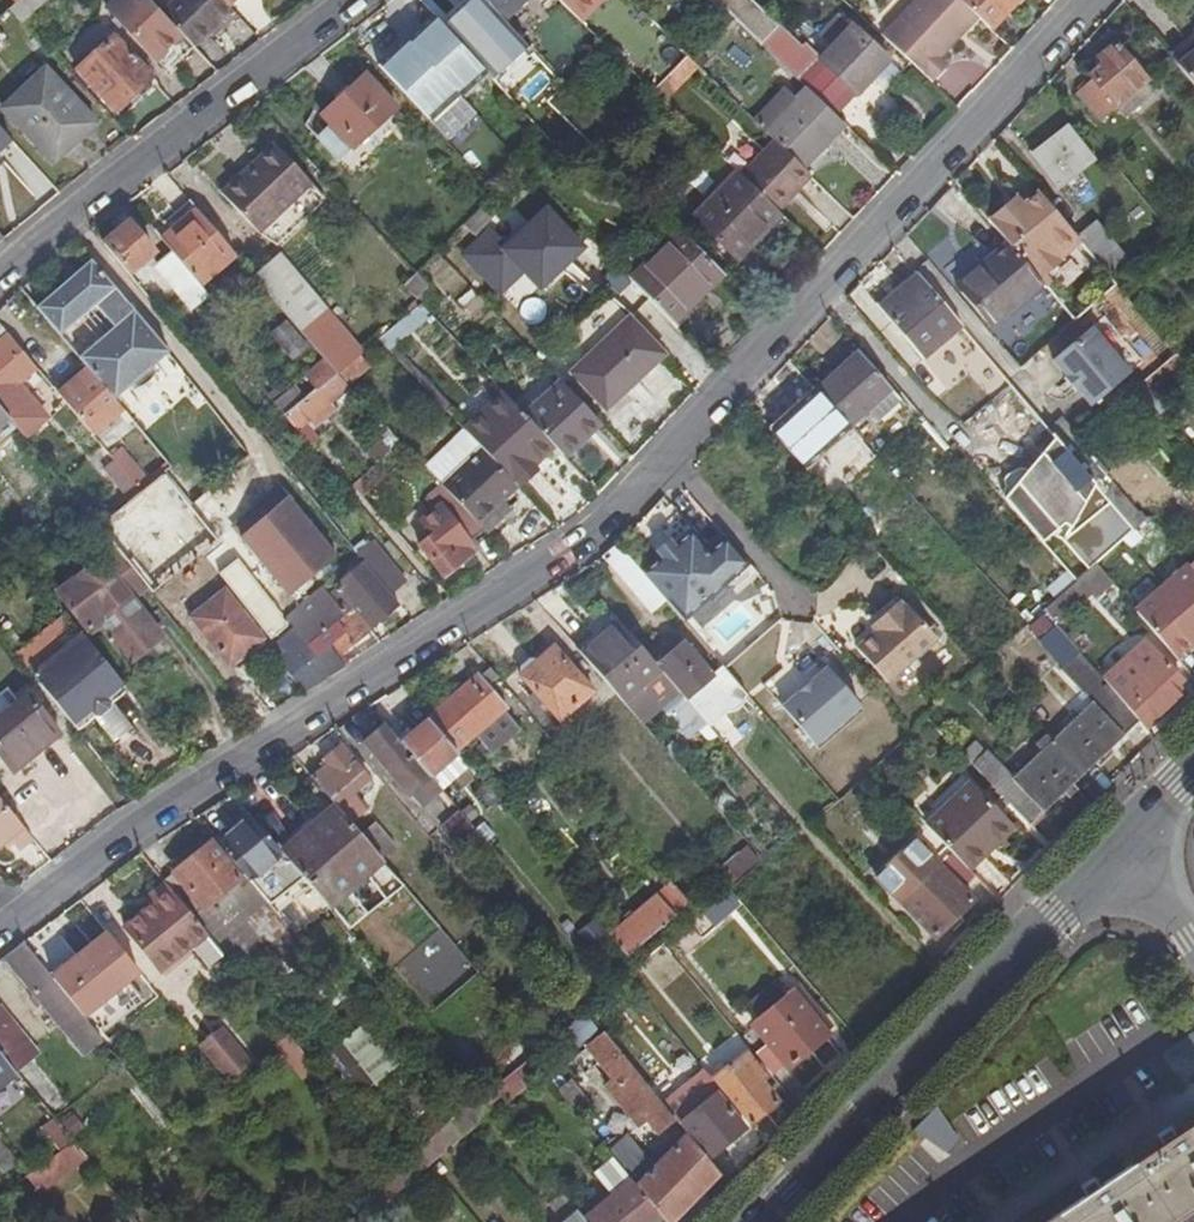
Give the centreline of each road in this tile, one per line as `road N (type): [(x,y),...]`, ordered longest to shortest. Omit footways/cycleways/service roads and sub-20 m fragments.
road 1 (residential): [(0,926),(147,817),(565,550),(619,503),(1090,0)]
road 2 (tertiary): [(759,1221),(1121,839)]
road 3 (residential): [(350,0),(184,122),(0,286)]
road 4 (residential): [(1009,1221),(1193,1105)]
road 5 (residential): [(1193,947),(1121,839)]

